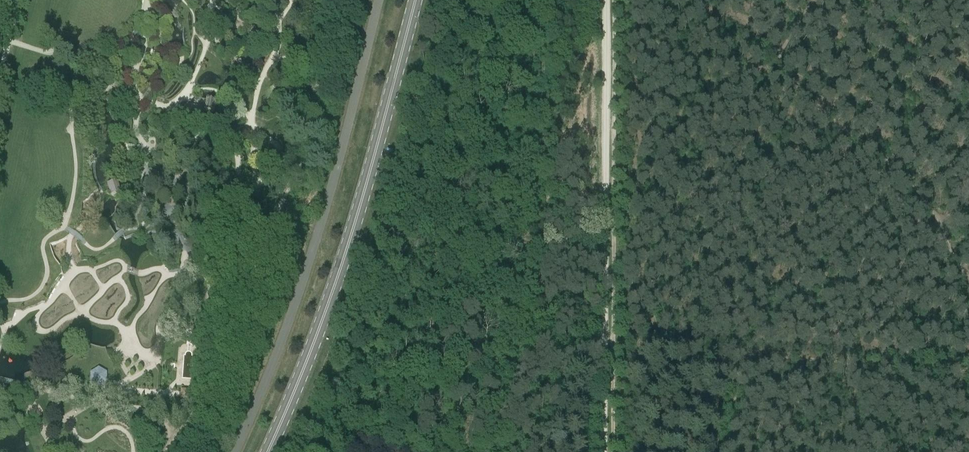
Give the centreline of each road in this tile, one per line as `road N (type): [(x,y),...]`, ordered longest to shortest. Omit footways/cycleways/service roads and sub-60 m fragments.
road 1 (primary): [(267,451),(333,292),(415,0)]
road 2 (unclassified): [(380,0),(293,314),(235,451)]
road 3 (track): [(603,0),(603,451)]
road 4 (track): [(603,351),(968,374)]

